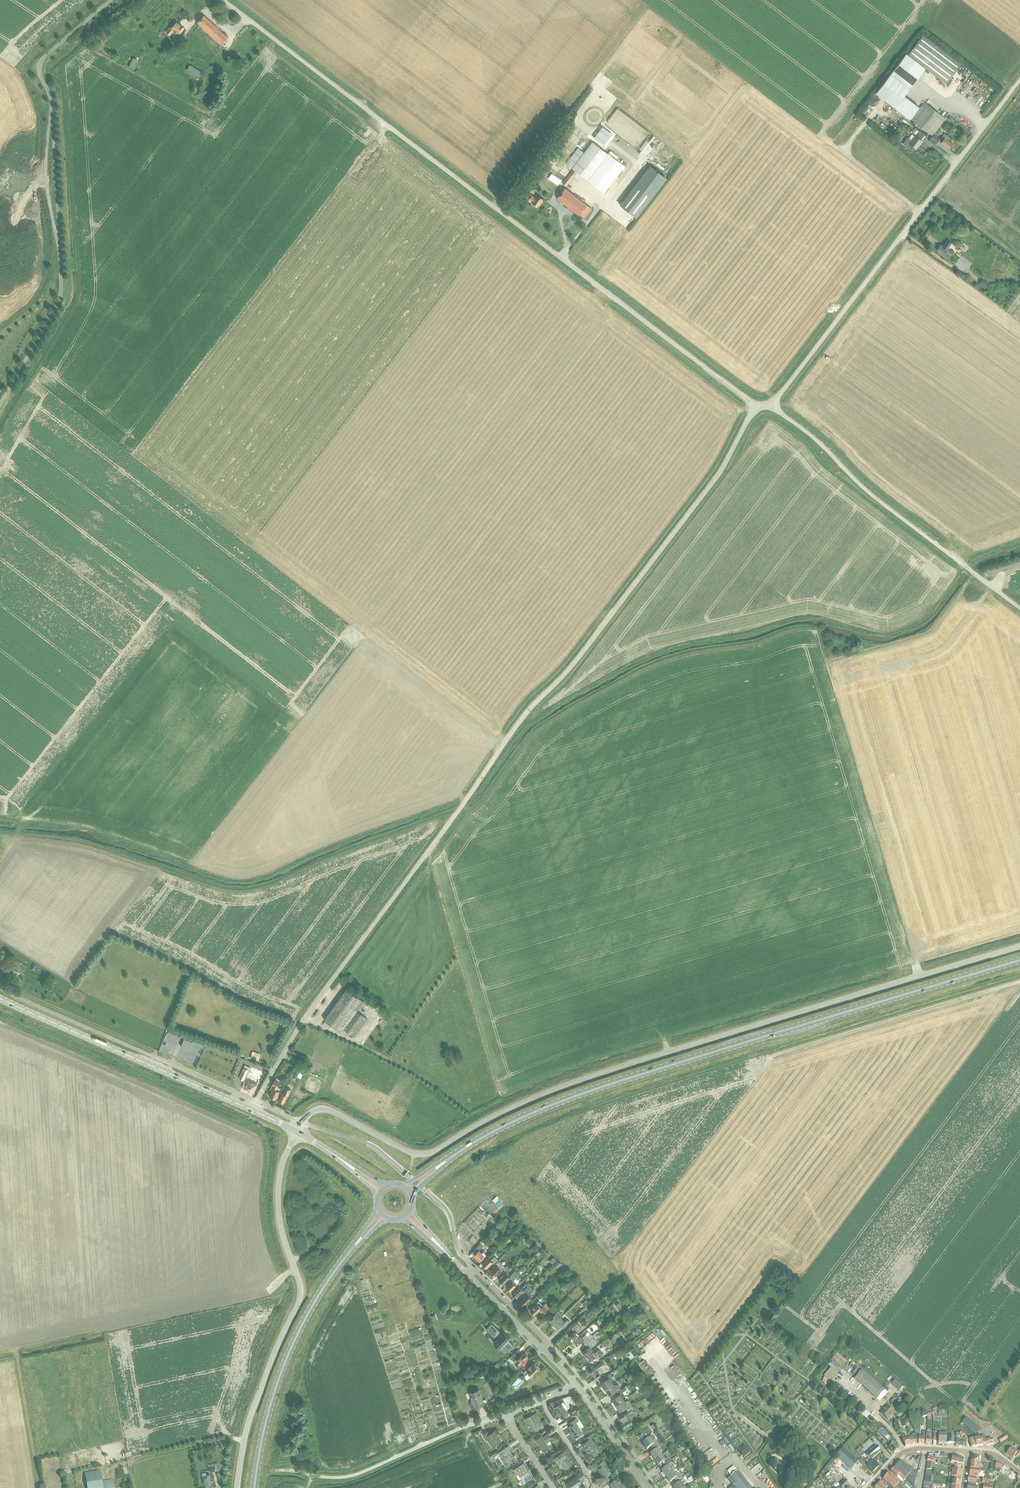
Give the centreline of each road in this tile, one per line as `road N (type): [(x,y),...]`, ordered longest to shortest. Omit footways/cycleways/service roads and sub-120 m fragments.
road 1 (unclassified): [(253,1110),(316,1001),(515,727),(717,476),(756,407)]
road 2 (unclassified): [(297,1132),(324,1110),(406,1150),(428,1153),(583,1079),(1019,946)]
road 3 (unclassified): [(756,407),(223,0)]
road 4 (primary): [(459,1152),(594,1089),(1019,960)]
road 5 (track): [(111,0),(39,65),(51,104),(61,288),(0,404)]
road 6 (unclassified): [(769,406),(1019,80)]
road 7 (unclassified): [(237,1487),(248,1423),(300,1299),(278,1209),(280,1174),(297,1132)]
road 8 (unclassified): [(1019,608),(769,406)]
road 9 (secondary): [(0,999),(253,1110)]
road 10 (track): [(776,1054),(1019,981)]
road 11 (primary): [(255,1487),(284,1365),(343,1260)]
road 12 (residential): [(277,1470),(360,1473),(509,1411)]
road 13 (track): [(39,1487),(18,1360)]
road 14 (tertiary): [(649,1487),(577,1385)]
road 15 (residential): [(543,1349),(549,1343),(475,1269),(468,1275)]

